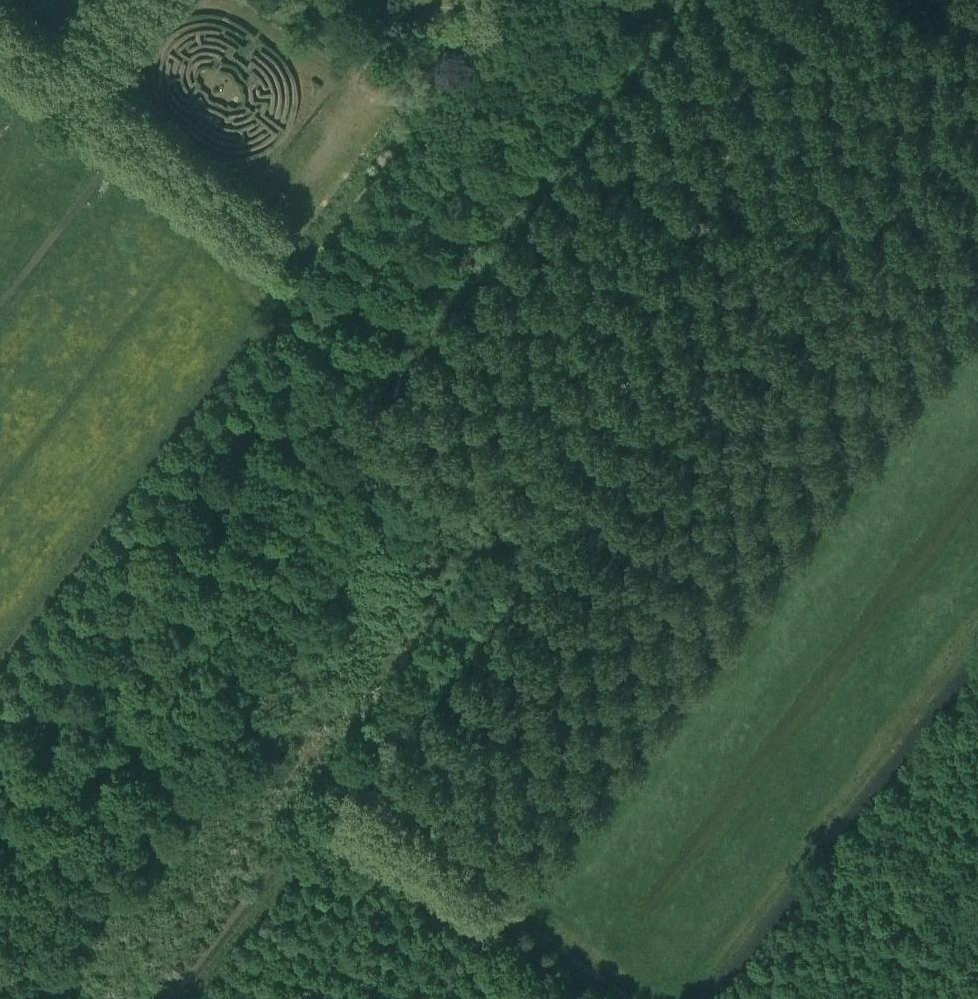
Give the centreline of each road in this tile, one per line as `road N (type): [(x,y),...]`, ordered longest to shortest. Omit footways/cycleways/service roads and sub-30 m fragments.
road 1 (track): [(0,699),(548,0)]
road 2 (track): [(747,998),(977,705)]

